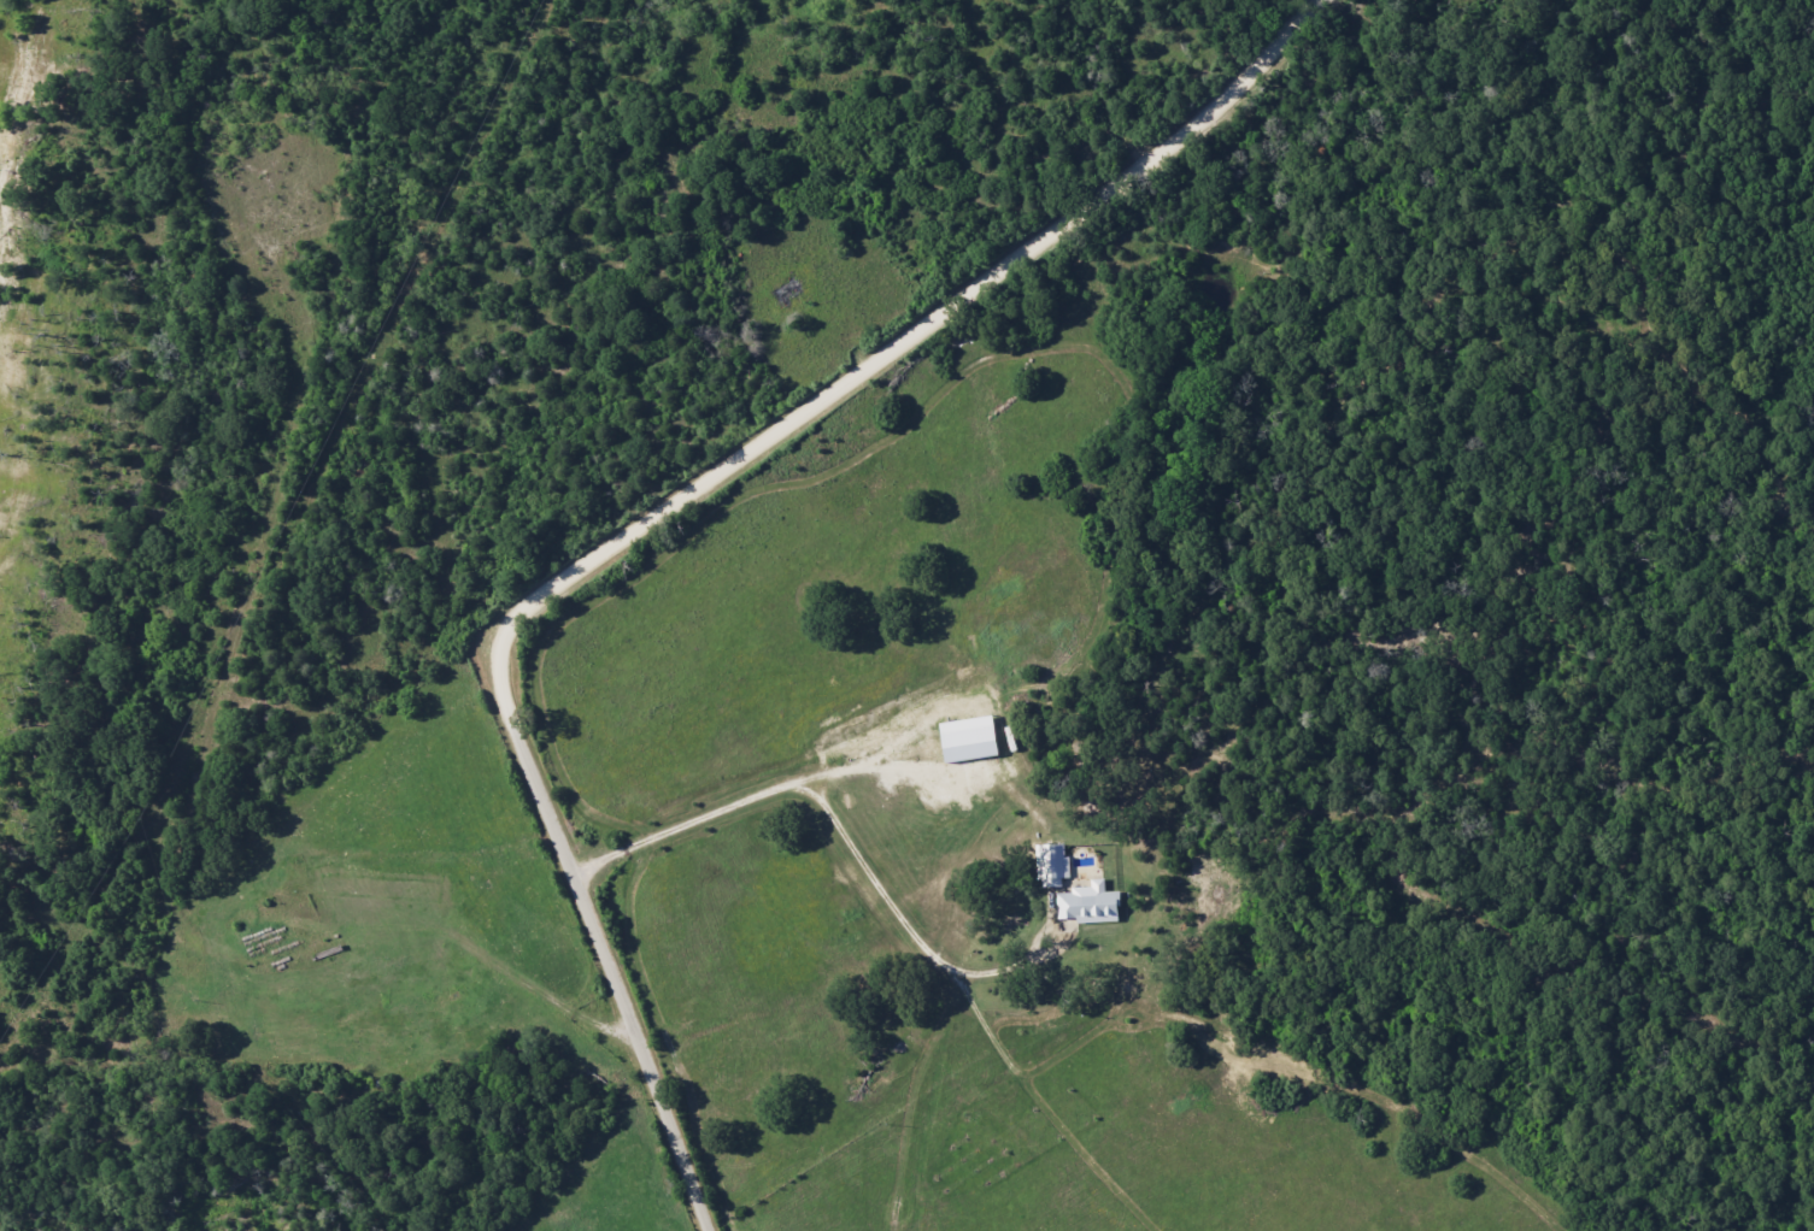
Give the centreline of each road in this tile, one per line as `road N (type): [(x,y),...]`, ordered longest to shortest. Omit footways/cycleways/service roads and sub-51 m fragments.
road 1 (residential): [(714,1230),(507,700),(503,676),(513,632),(1147,170),(1332,0)]

